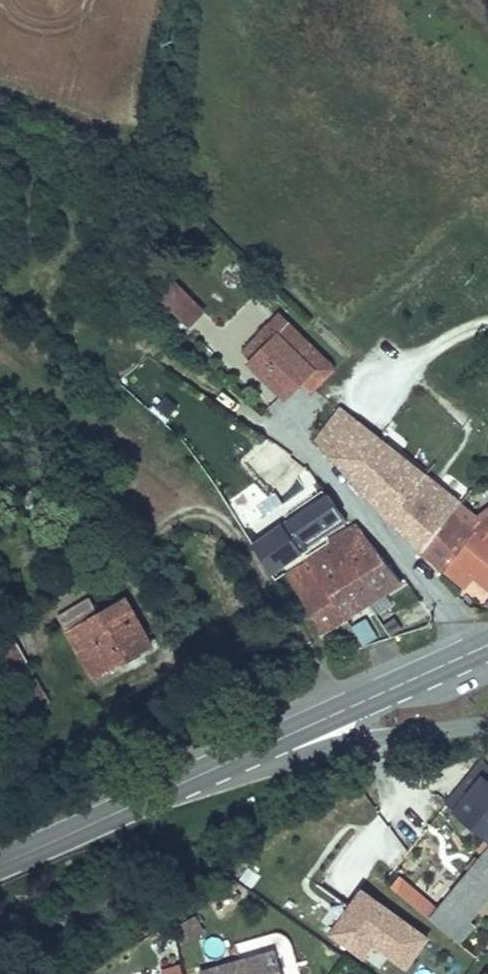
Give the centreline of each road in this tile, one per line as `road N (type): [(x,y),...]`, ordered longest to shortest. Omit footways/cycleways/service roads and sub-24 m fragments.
road 1 (residential): [(468,651),(443,608),(286,429)]
road 2 (primary): [(210,771),(468,651)]
road 3 (residential): [(210,771),(257,768),(338,744),(487,726)]
road 4 (primary): [(0,864),(210,771)]

